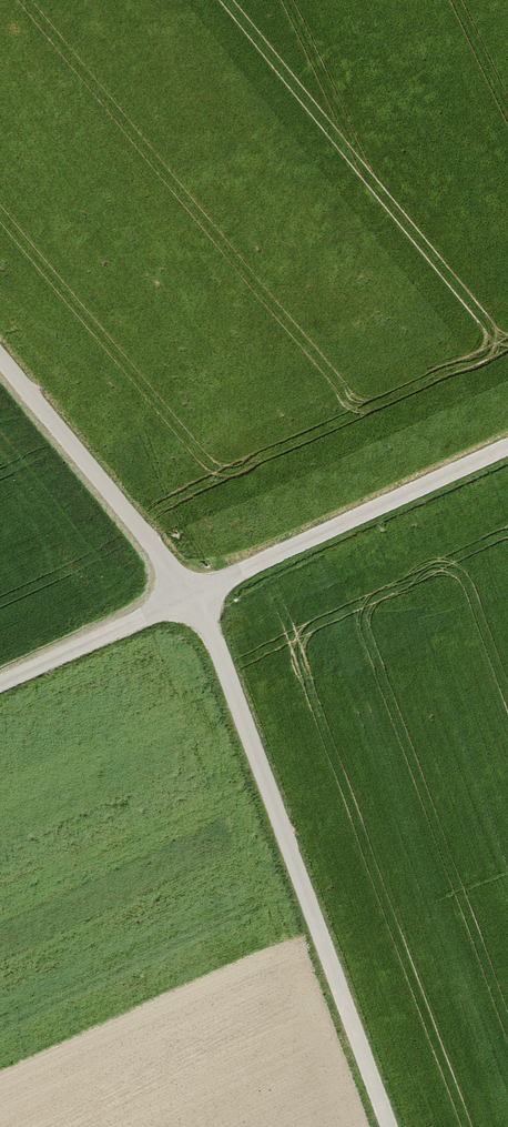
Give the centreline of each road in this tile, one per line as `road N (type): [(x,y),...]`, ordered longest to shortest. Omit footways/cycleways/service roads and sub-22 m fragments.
road 1 (track): [(388,1126),(197,594),(0,356)]
road 2 (track): [(0,686),(507,449)]

